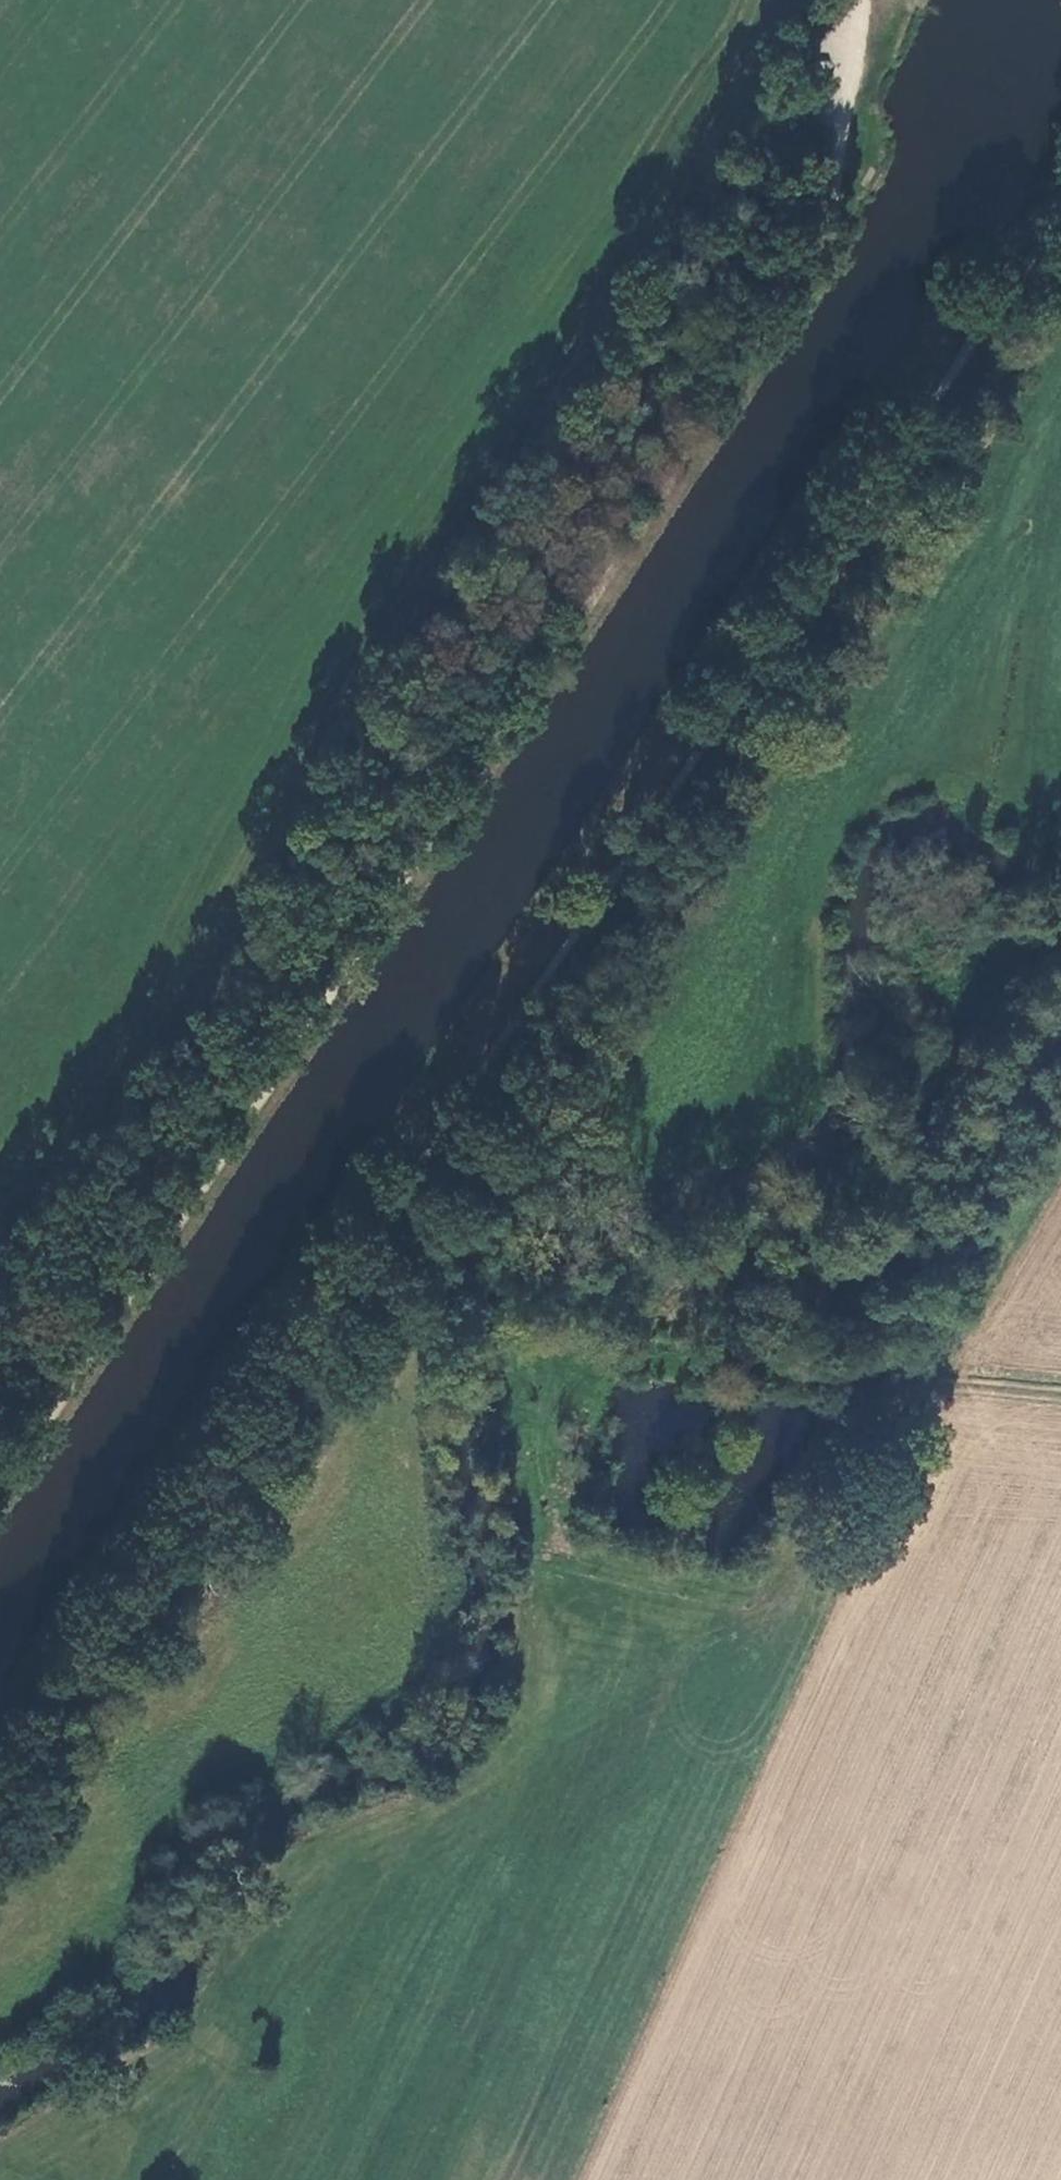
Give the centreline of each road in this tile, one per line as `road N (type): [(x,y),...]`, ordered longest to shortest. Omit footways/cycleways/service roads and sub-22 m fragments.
road 1 (track): [(858,1431),(899,1402),(937,1389),(1060,1396)]

